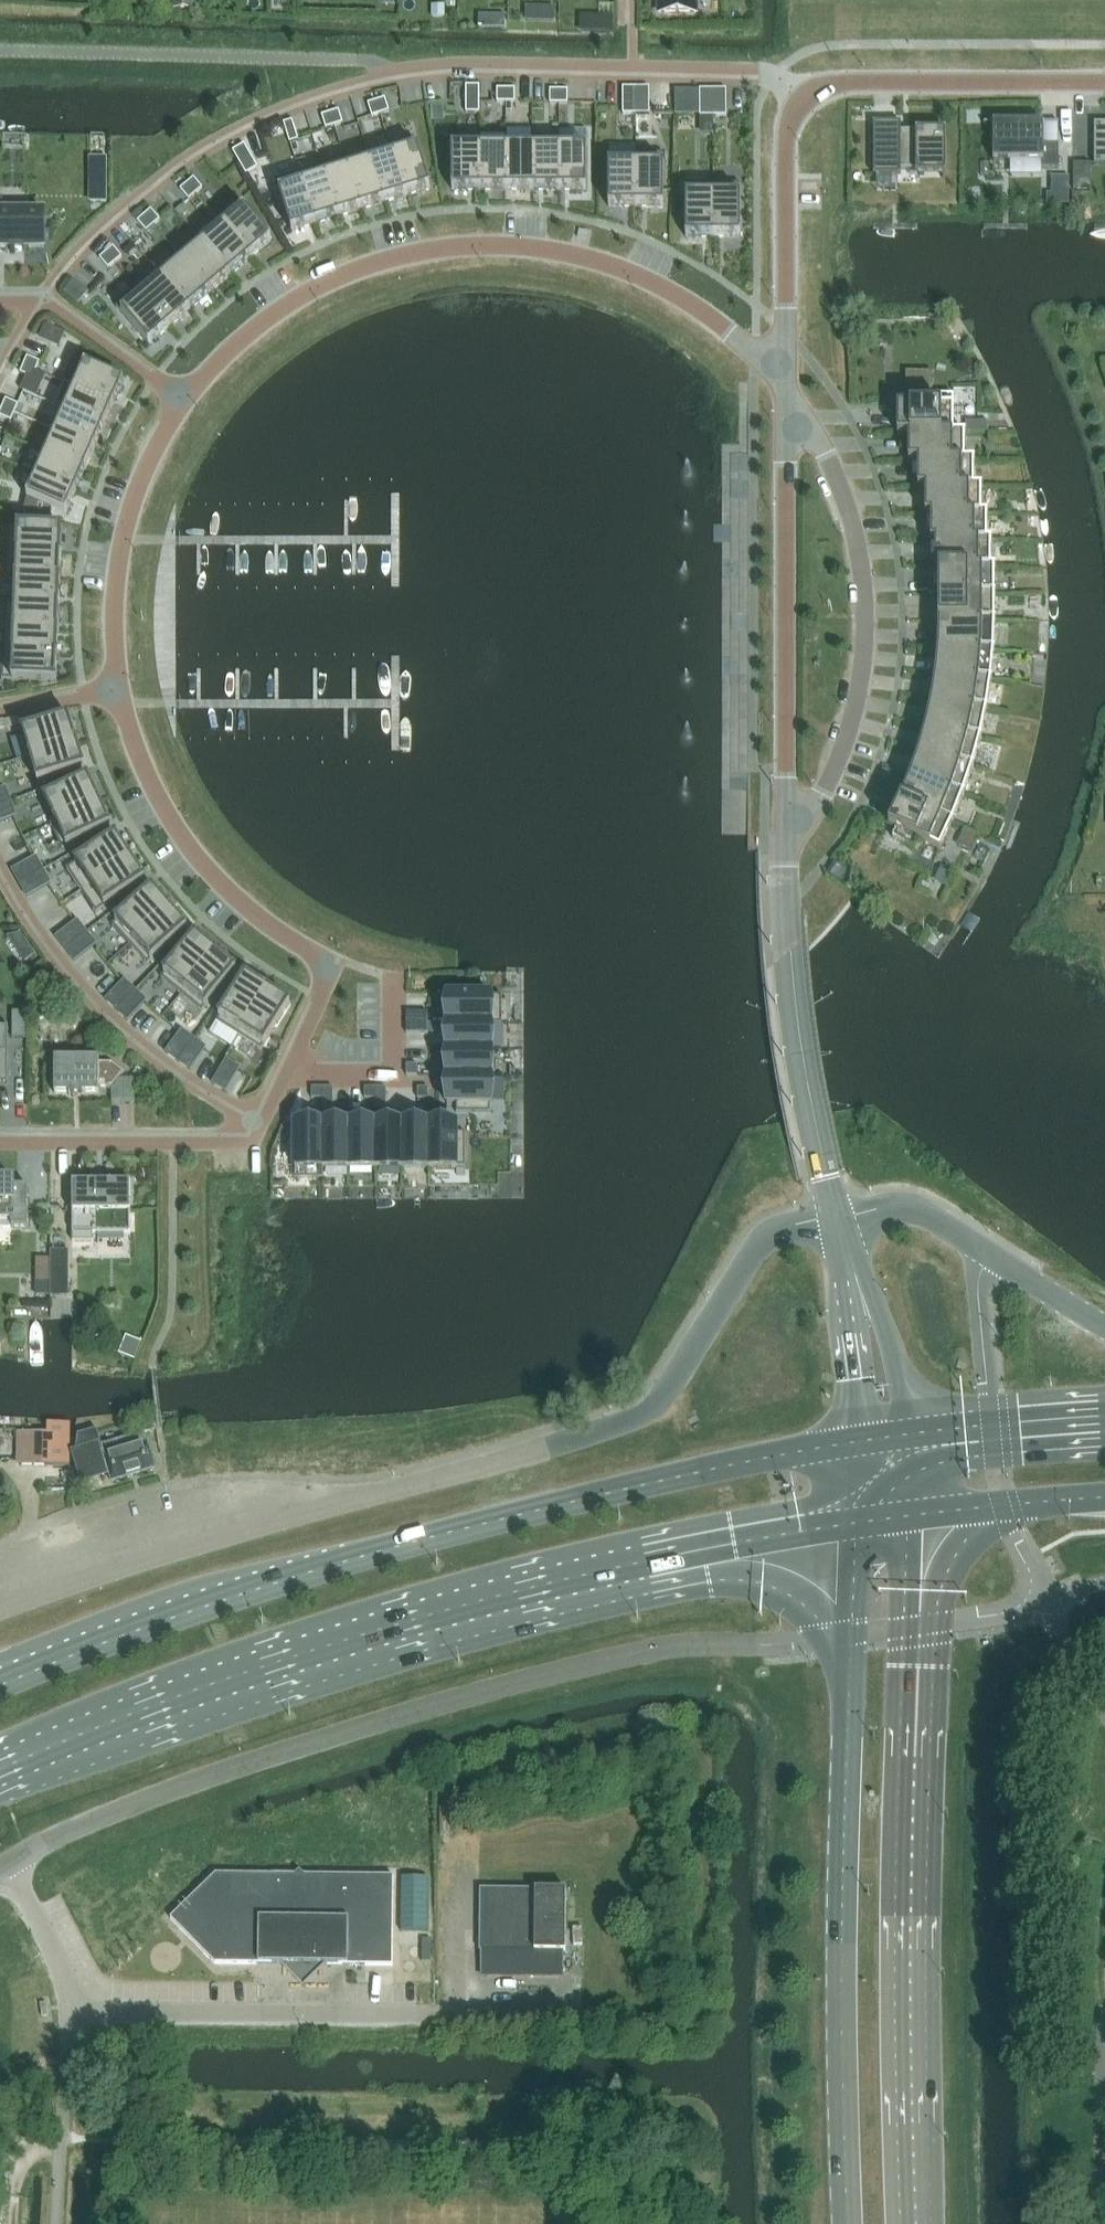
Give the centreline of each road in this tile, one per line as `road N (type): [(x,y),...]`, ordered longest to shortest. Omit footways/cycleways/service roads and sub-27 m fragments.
road 1 (tertiary): [(0,1610),(171,1550),(630,1420),(667,1389),(762,1242),(836,1217)]
road 2 (primary): [(861,1441),(595,1496),(346,1561),(0,1687)]
road 3 (unclassified): [(0,1868),(146,1799),(492,1689),(673,1646),(830,1637)]
road 4 (residential): [(120,687),(152,784),(195,854),(267,923),(332,963),(251,1138),(0,1139)]
road 5 (residential): [(787,394),(728,328),(657,284),(572,253),(492,245),(407,254),(308,292),(250,331),(186,400)]
road 6 (primary): [(0,1769),(317,1649),(647,1561)]
road 7 (tertiary): [(787,394),(787,132),(807,98),(860,80),(1104,81)]
road 8 (primary): [(849,1701),(841,1916),(848,2223)]
road 9 (primary): [(900,2223),(895,1956),(901,1713)]
road 10 (residential): [(787,394),(822,444),(848,510),(865,636),(840,756),(785,851)]
road 11 (tertiary): [(785,851),(787,394)]
road 12 (tertiary): [(836,1217),(802,1045),(785,851)]
road 13 (residential): [(186,400),(146,470),(123,540),(114,635),(120,687)]
road 14 (tertiary): [(908,1434),(896,1363),(836,1217)]
road 15 (tertiary): [(836,1217),(861,1441)]
road 16 (residential): [(0,297),(50,303),(186,400)]
road 17 (primary): [(647,1561),(857,1523)]
road 18 (primary): [(647,1561),(709,1582),(776,1588),(804,1604),(830,1637)]
road 19 (unclassified): [(991,1256),(978,1289),(991,1424)]
road 20 (tertiary): [(991,1256),(914,1209),(836,1217)]
road 21 (trunk): [(937,1623),(955,1557),(1004,1514)]
road 22 (tertiary): [(1104,1326),(991,1256)]
road 23 (residential): [(0,709),(120,687)]

